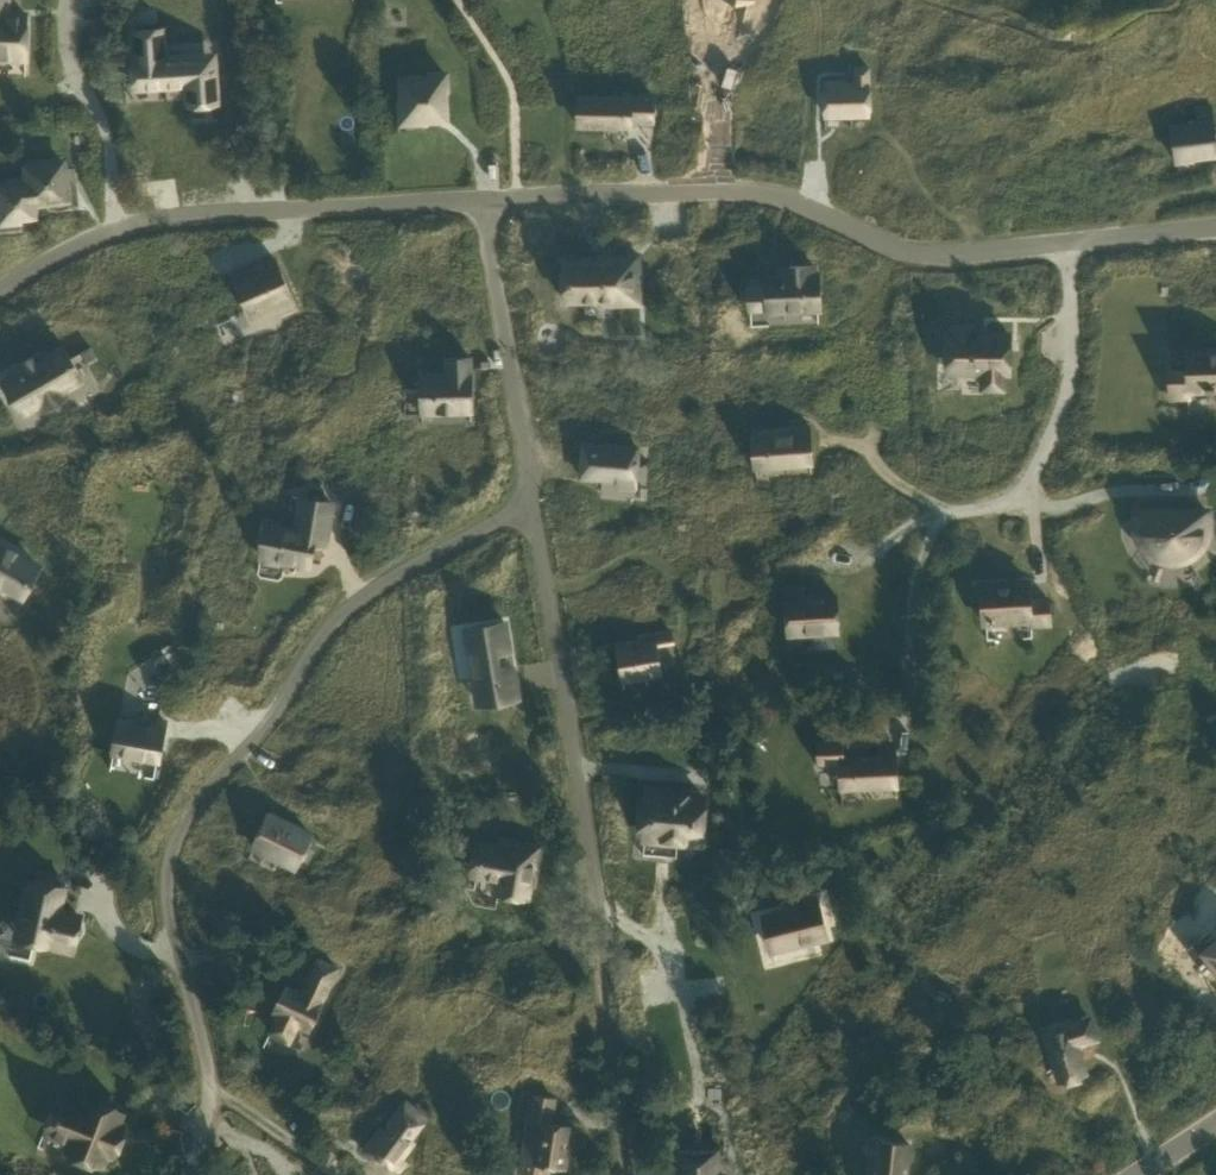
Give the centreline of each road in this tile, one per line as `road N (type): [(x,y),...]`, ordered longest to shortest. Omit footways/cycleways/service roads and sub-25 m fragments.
road 1 (residential): [(186,1174),(209,1080),(170,895),(170,853),(185,816),(270,715),(314,640),(342,614),(533,504)]
road 2 (unclassified): [(1215,227),(964,253),(889,246),(790,200),(731,186),(483,198)]
road 3 (unclassified): [(0,291),(112,229),(178,214),(483,198)]
road 4 (residential): [(533,504),(603,923)]
road 5 (residential): [(483,198),(533,504)]

